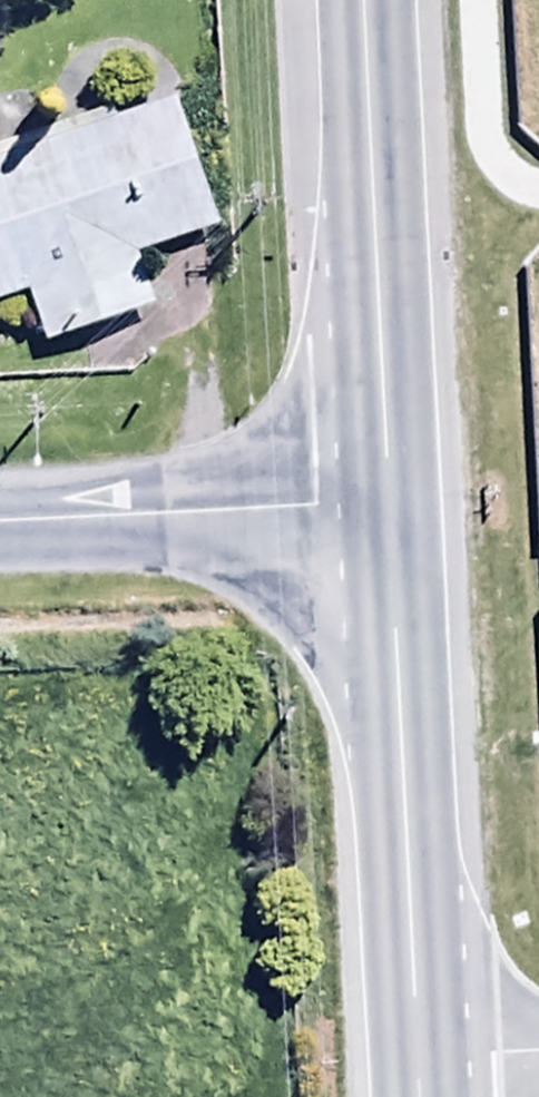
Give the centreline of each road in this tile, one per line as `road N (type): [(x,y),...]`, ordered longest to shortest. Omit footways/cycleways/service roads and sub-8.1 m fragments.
road 1 (secondary): [(385,509),(412,1058)]
road 2 (secondary): [(359,0),(385,509)]
road 3 (residential): [(385,509),(0,528)]
road 4 (residential): [(412,1058),(538,1052)]

